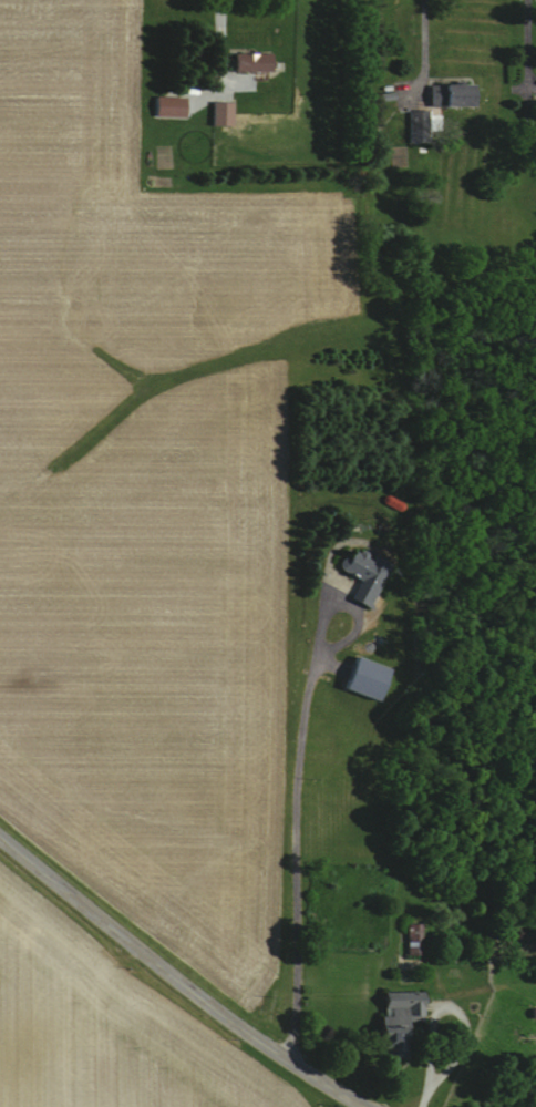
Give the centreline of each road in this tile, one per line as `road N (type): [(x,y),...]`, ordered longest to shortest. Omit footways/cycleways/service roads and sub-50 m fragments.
road 1 (residential): [(0,837),(239,1028),(365,1106)]

